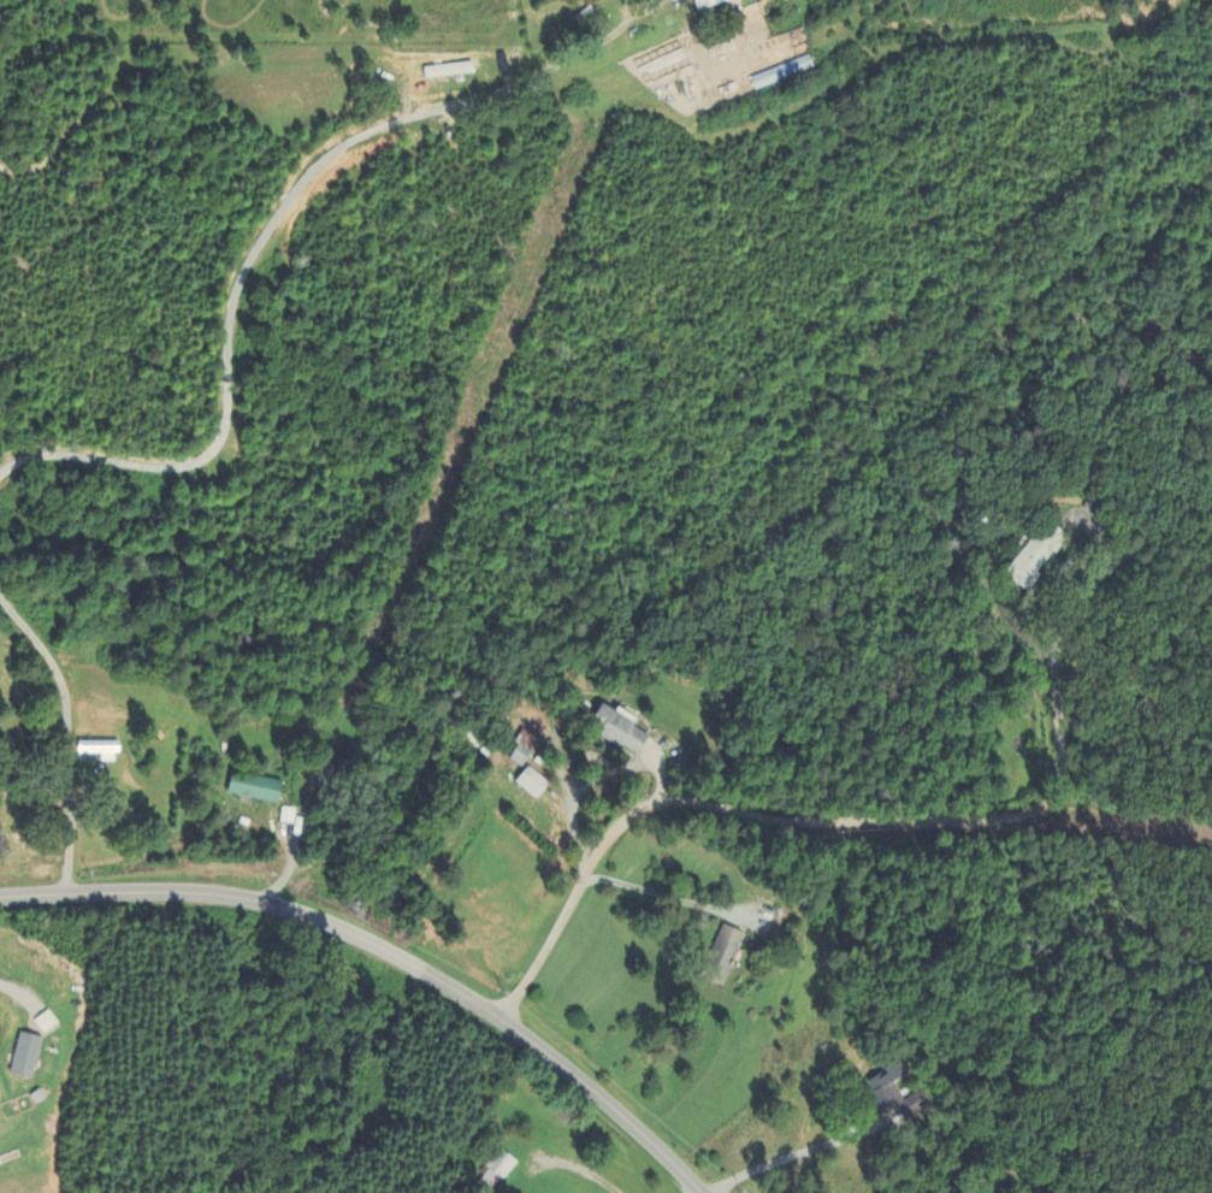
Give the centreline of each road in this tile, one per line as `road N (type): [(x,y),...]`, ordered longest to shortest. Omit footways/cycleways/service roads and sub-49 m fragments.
road 1 (residential): [(1211,496),(1115,560),(1072,610),(1054,658),(1062,773),(1045,801),(995,819),(844,821),(774,817),(679,797),(639,805),(592,857),(504,1023)]
road 2 (tertiary): [(0,902),(146,890),(252,900),(367,940),(563,1067),(700,1192)]

